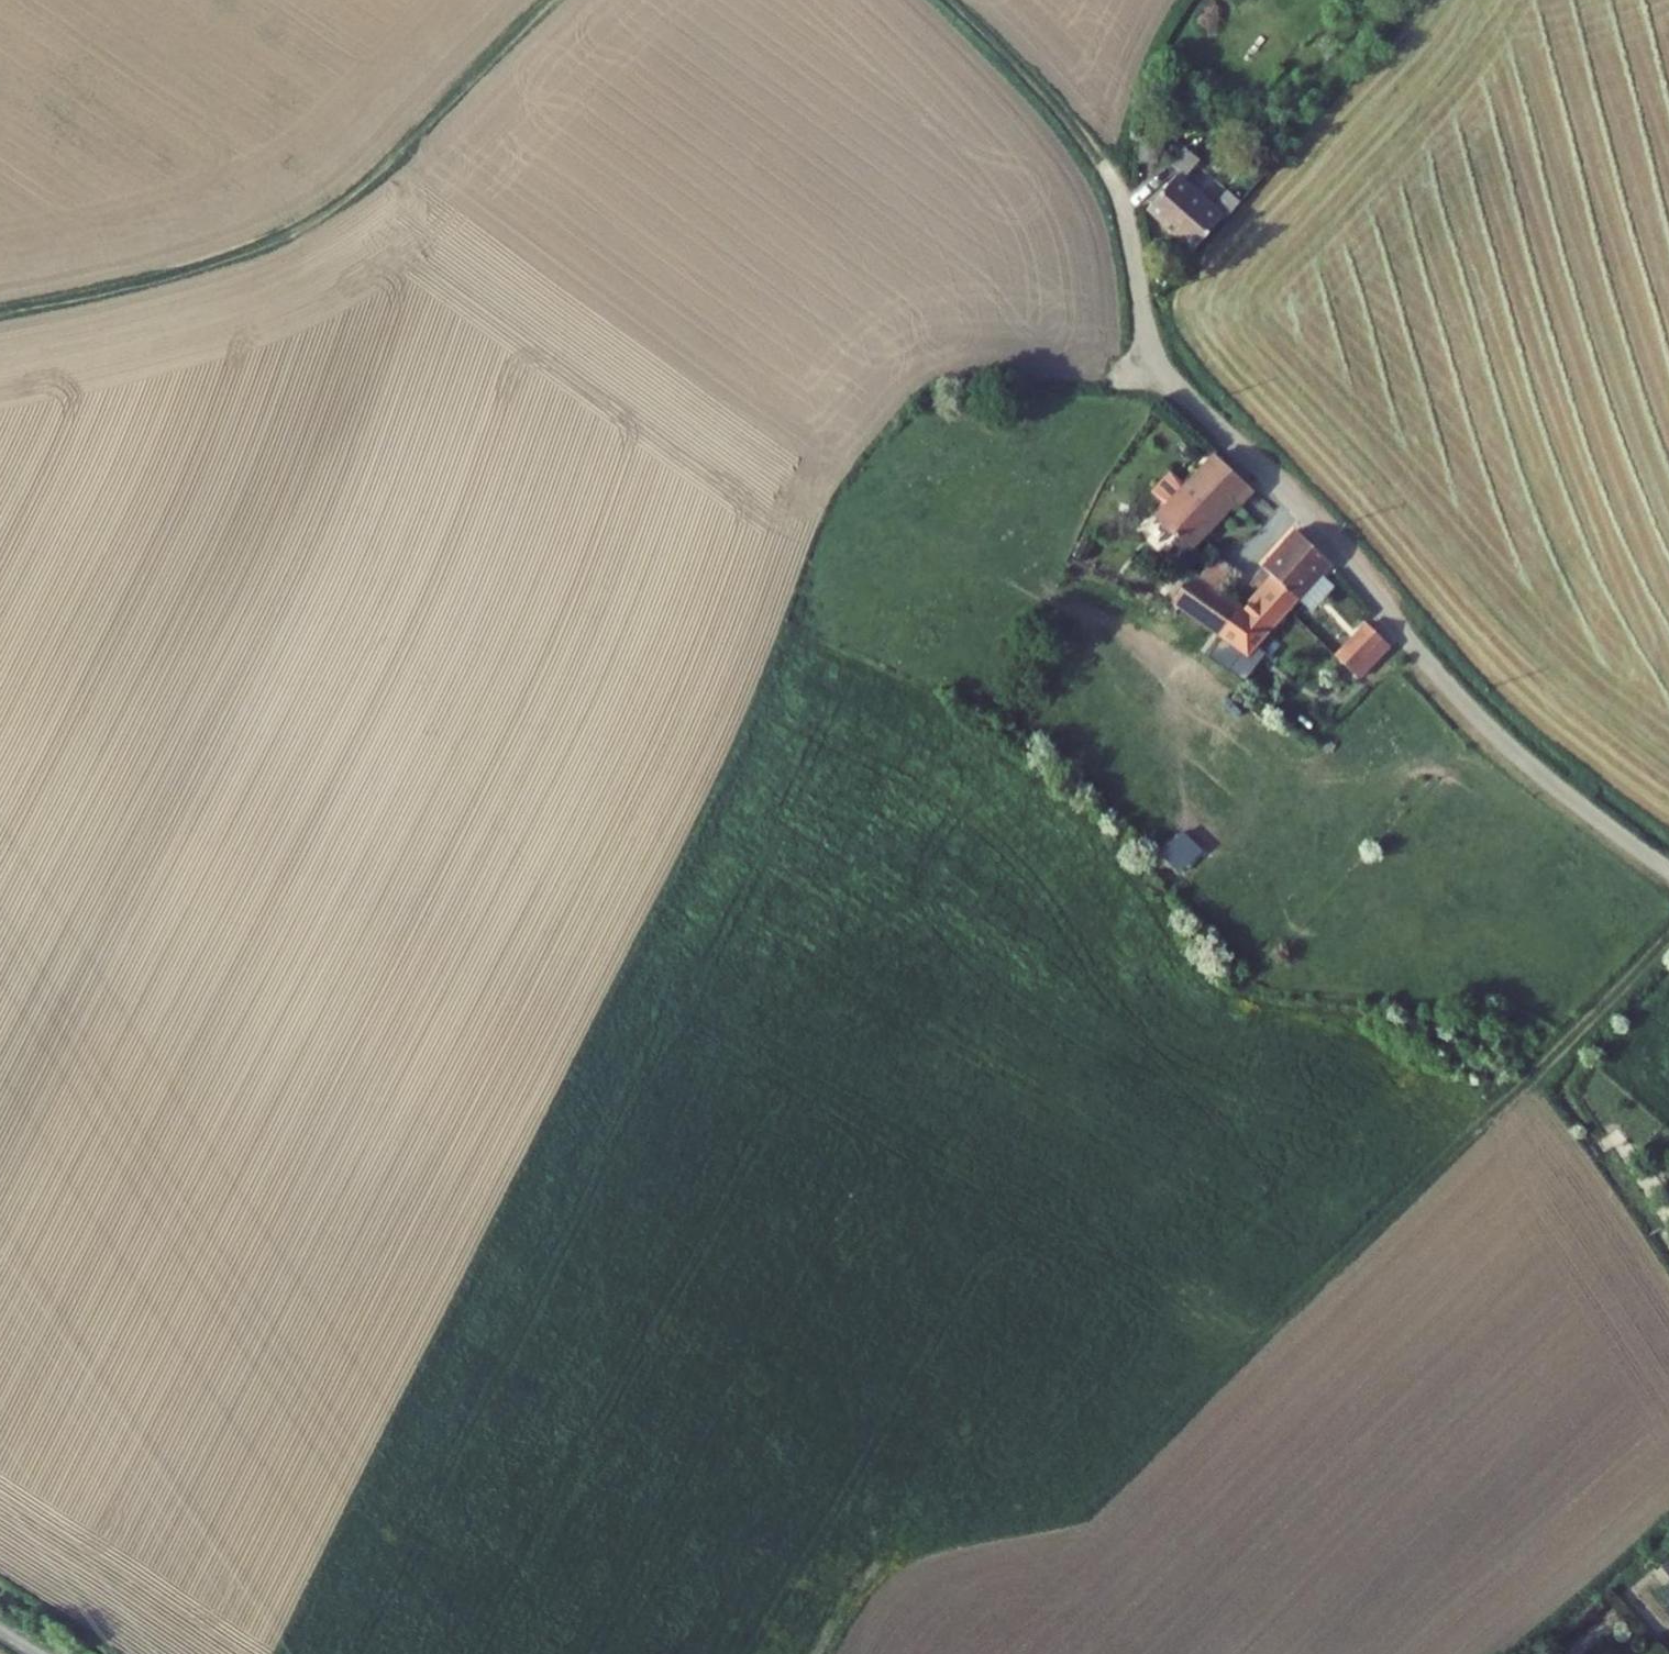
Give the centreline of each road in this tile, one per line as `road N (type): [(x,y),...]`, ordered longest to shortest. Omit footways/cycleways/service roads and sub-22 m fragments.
road 1 (residential): [(1668,869),(1490,729),(1291,497),(1166,373),(1150,340),(1124,213),(1102,164)]
road 2 (track): [(0,302),(333,233),(551,0)]
road 3 (track): [(1102,164),(949,0)]

